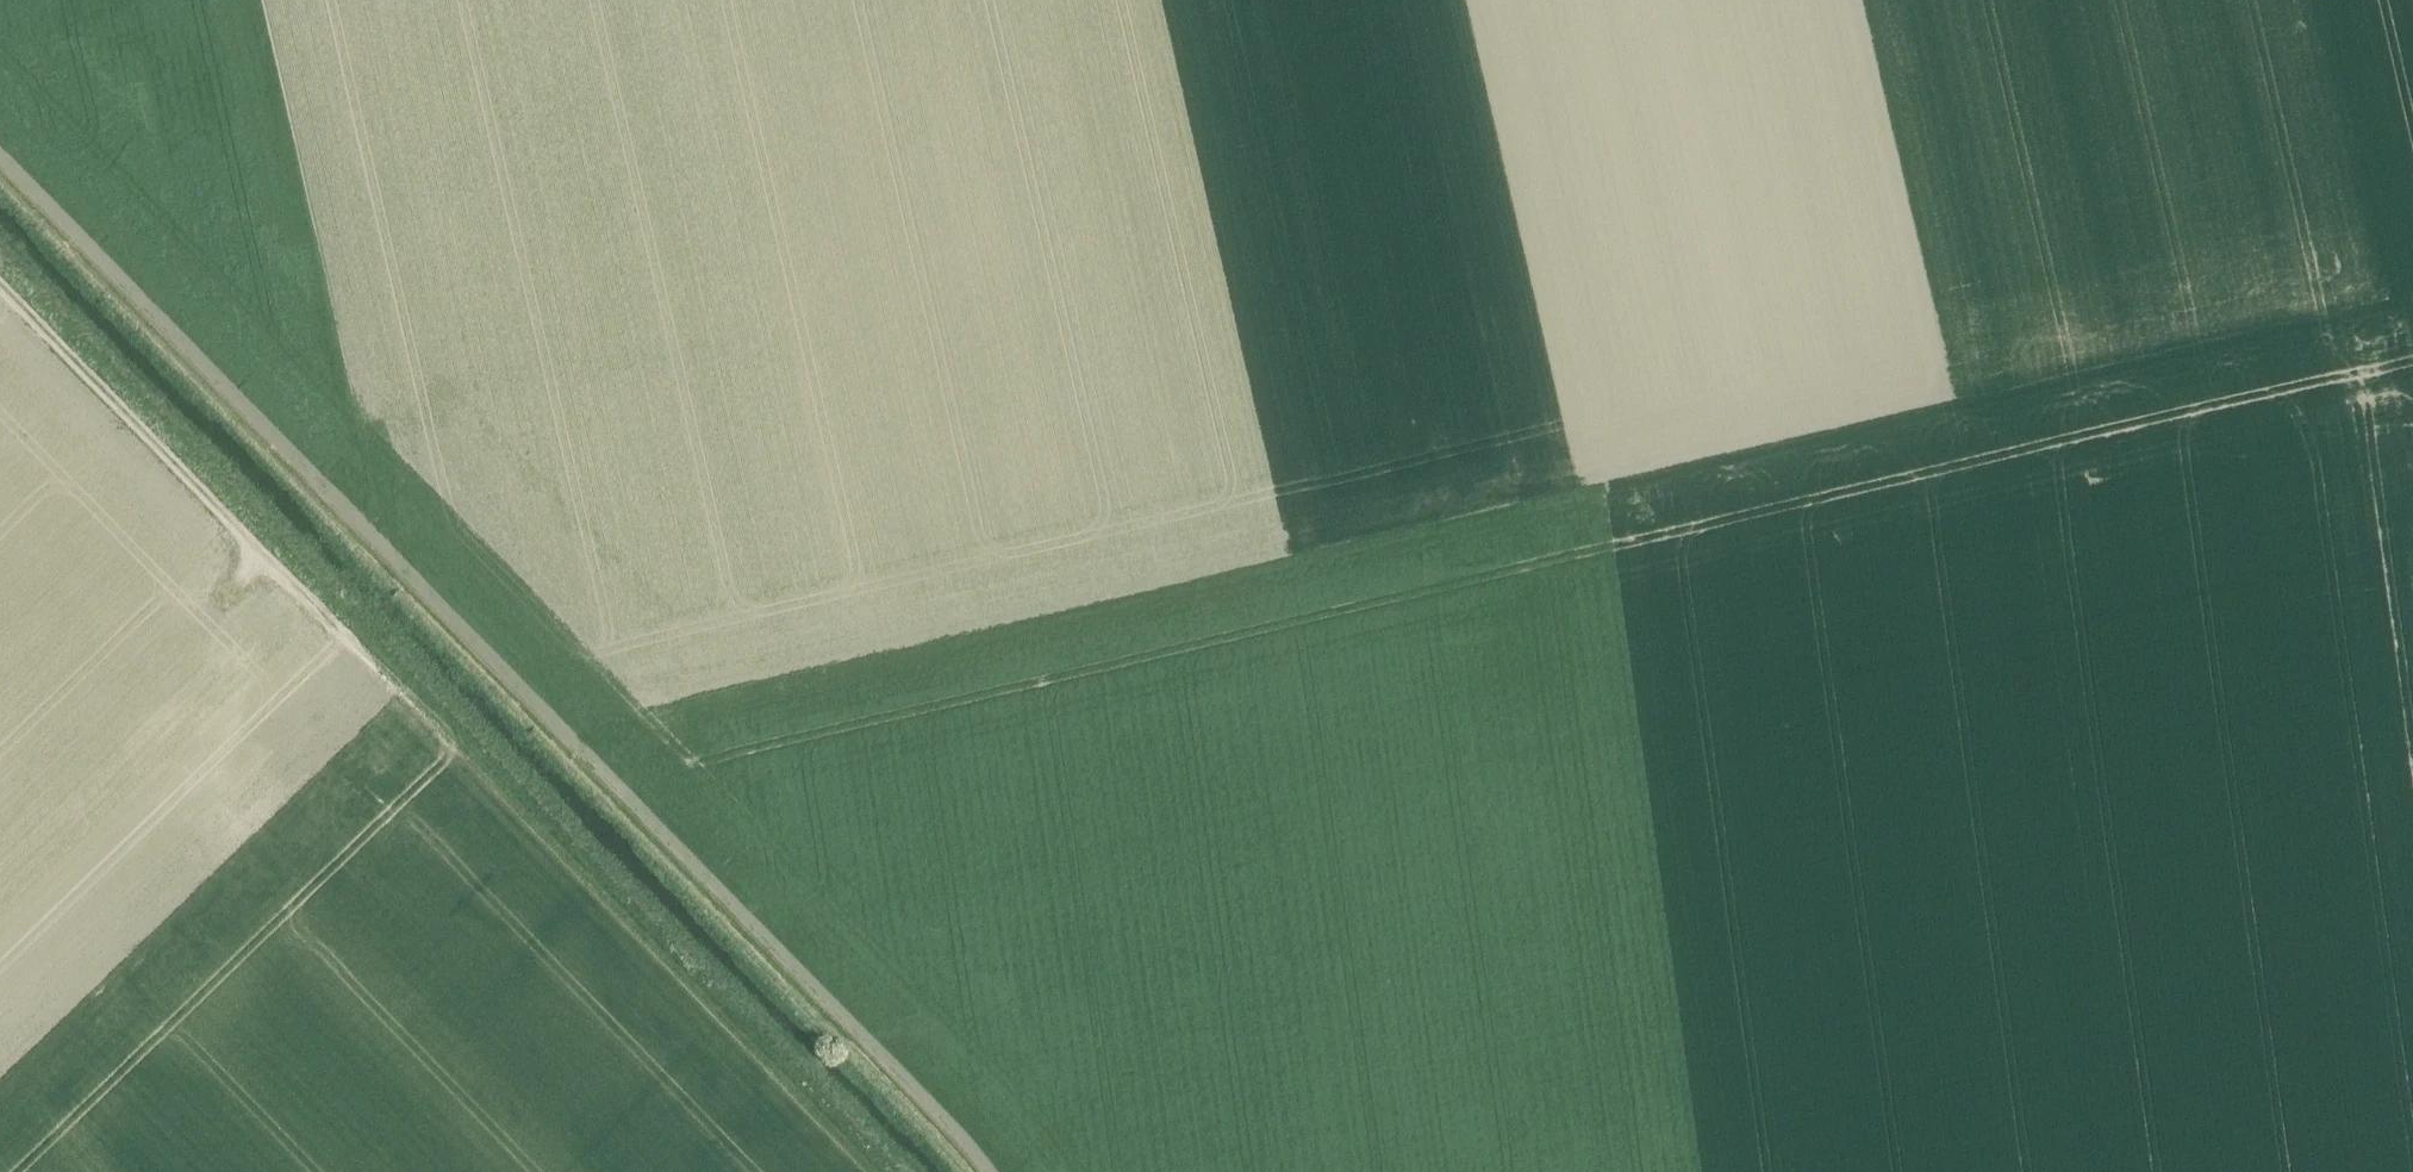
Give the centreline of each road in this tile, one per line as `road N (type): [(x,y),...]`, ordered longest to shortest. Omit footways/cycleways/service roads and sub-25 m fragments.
road 1 (unclassified): [(339,625),(0,279)]

